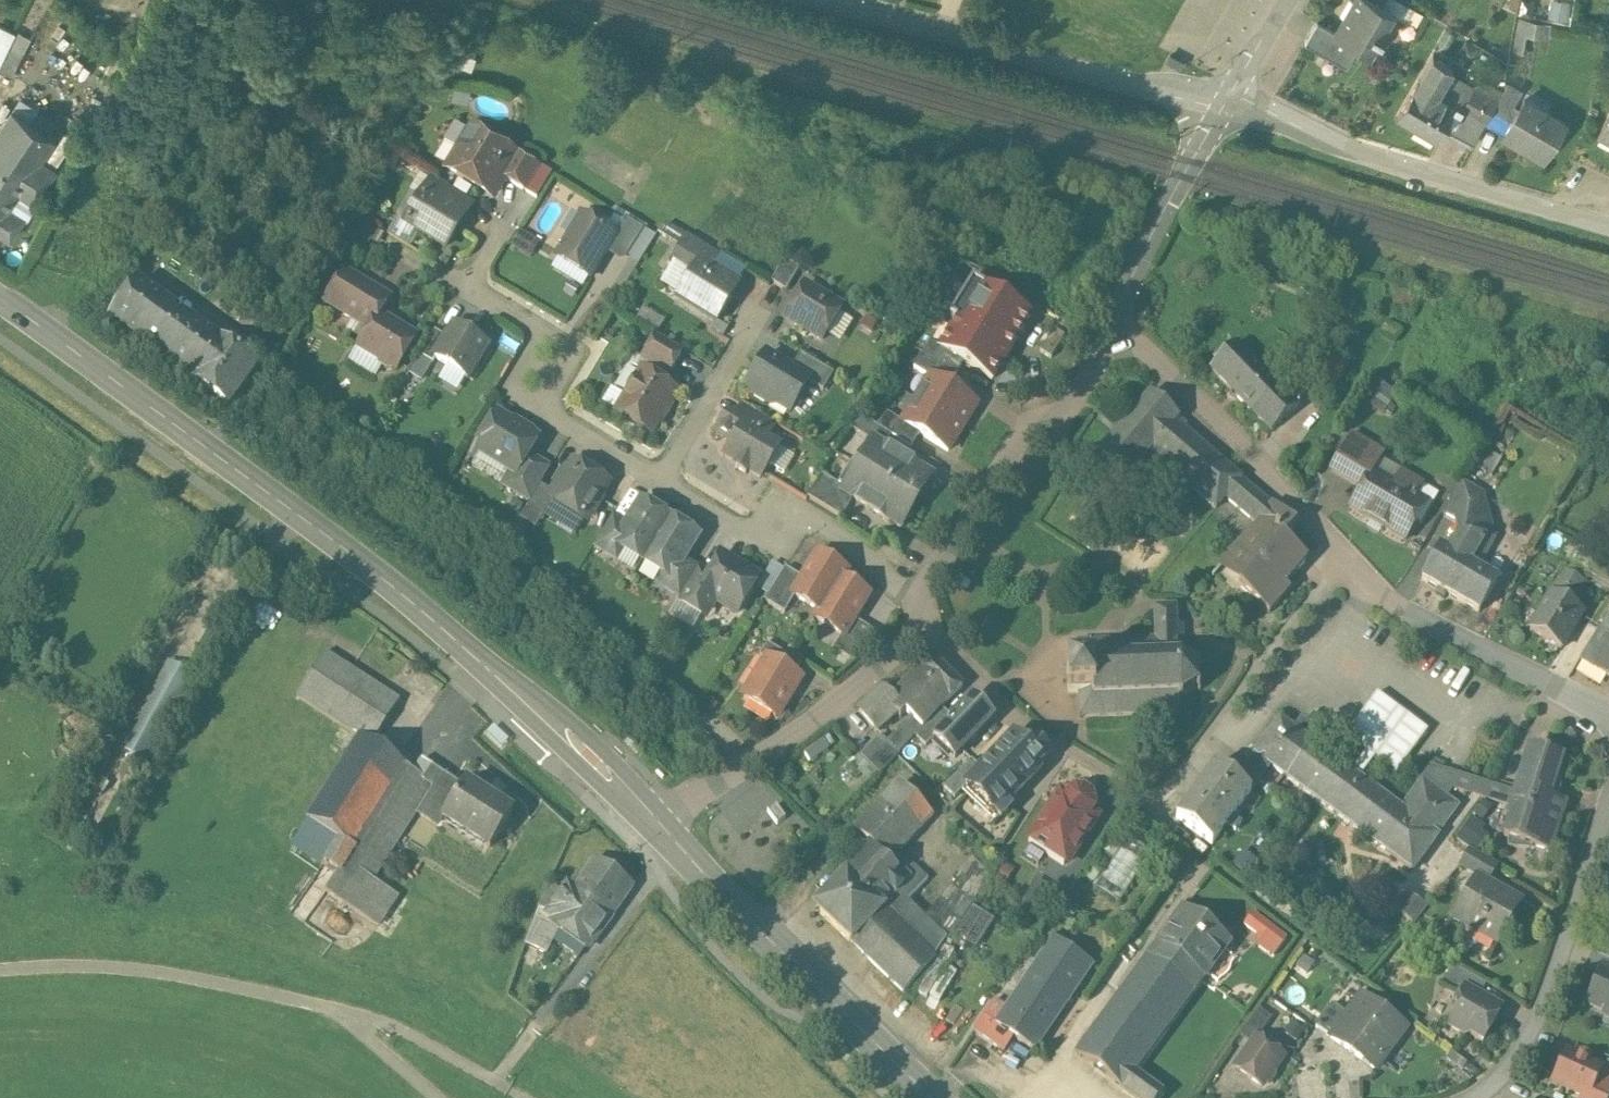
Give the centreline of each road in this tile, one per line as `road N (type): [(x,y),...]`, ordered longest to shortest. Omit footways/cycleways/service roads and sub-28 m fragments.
road 1 (secondary): [(656,819),(351,558),(0,301)]
road 2 (residential): [(926,630),(1013,722),(1154,801),(1337,558)]
road 3 (unclassified): [(1230,101),(1127,81),(840,0)]
road 4 (secondary): [(942,1097),(734,906),(656,819)]
road 5 (unclassified): [(1608,228),(1347,149),(1230,101)]
road 6 (residential): [(661,475),(536,400),(568,339),(467,279),(497,230)]
road 7 (track): [(449,0),(353,213),(281,349)]
road 8 (residential): [(1126,325),(992,544),(935,618)]
road 9 (residential): [(926,630),(795,734),(656,819)]
road 10 (residential): [(935,618),(809,523),(744,529),(661,475)]
road 11 (residential): [(1337,558),(1392,601),(1608,719)]
road 12 (residential): [(1337,558),(1258,462),(1126,325)]
road 13 (residential): [(1608,819),(1527,1045),(1476,1097)]
road 14 (residential): [(1230,101),(1182,176),(1135,280),(1126,325)]
road 15 (residential): [(661,475),(755,319)]
road 16 (track): [(194,652),(298,517)]

